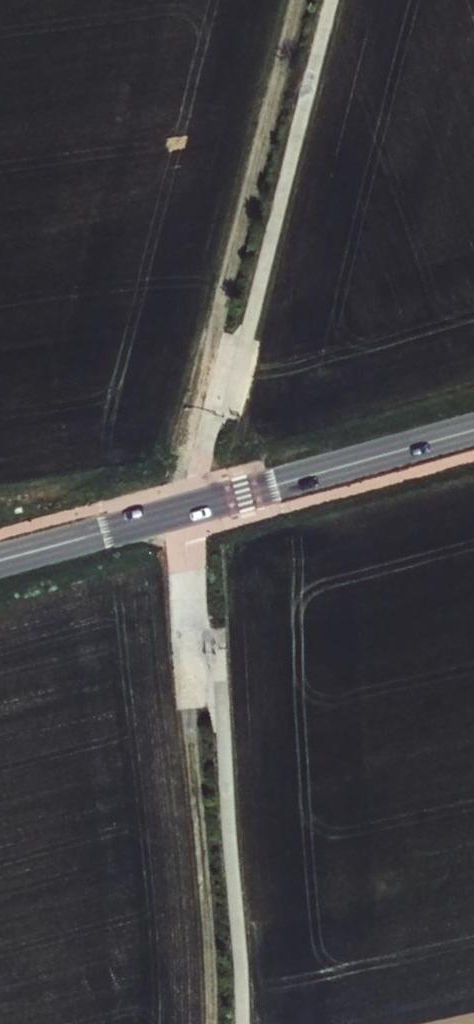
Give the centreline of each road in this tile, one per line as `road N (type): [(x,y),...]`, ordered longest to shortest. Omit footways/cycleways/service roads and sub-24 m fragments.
road 1 (tertiary): [(473,431),(0,561)]
road 2 (track): [(209,1023),(178,538)]
road 3 (track): [(189,451),(301,0)]

